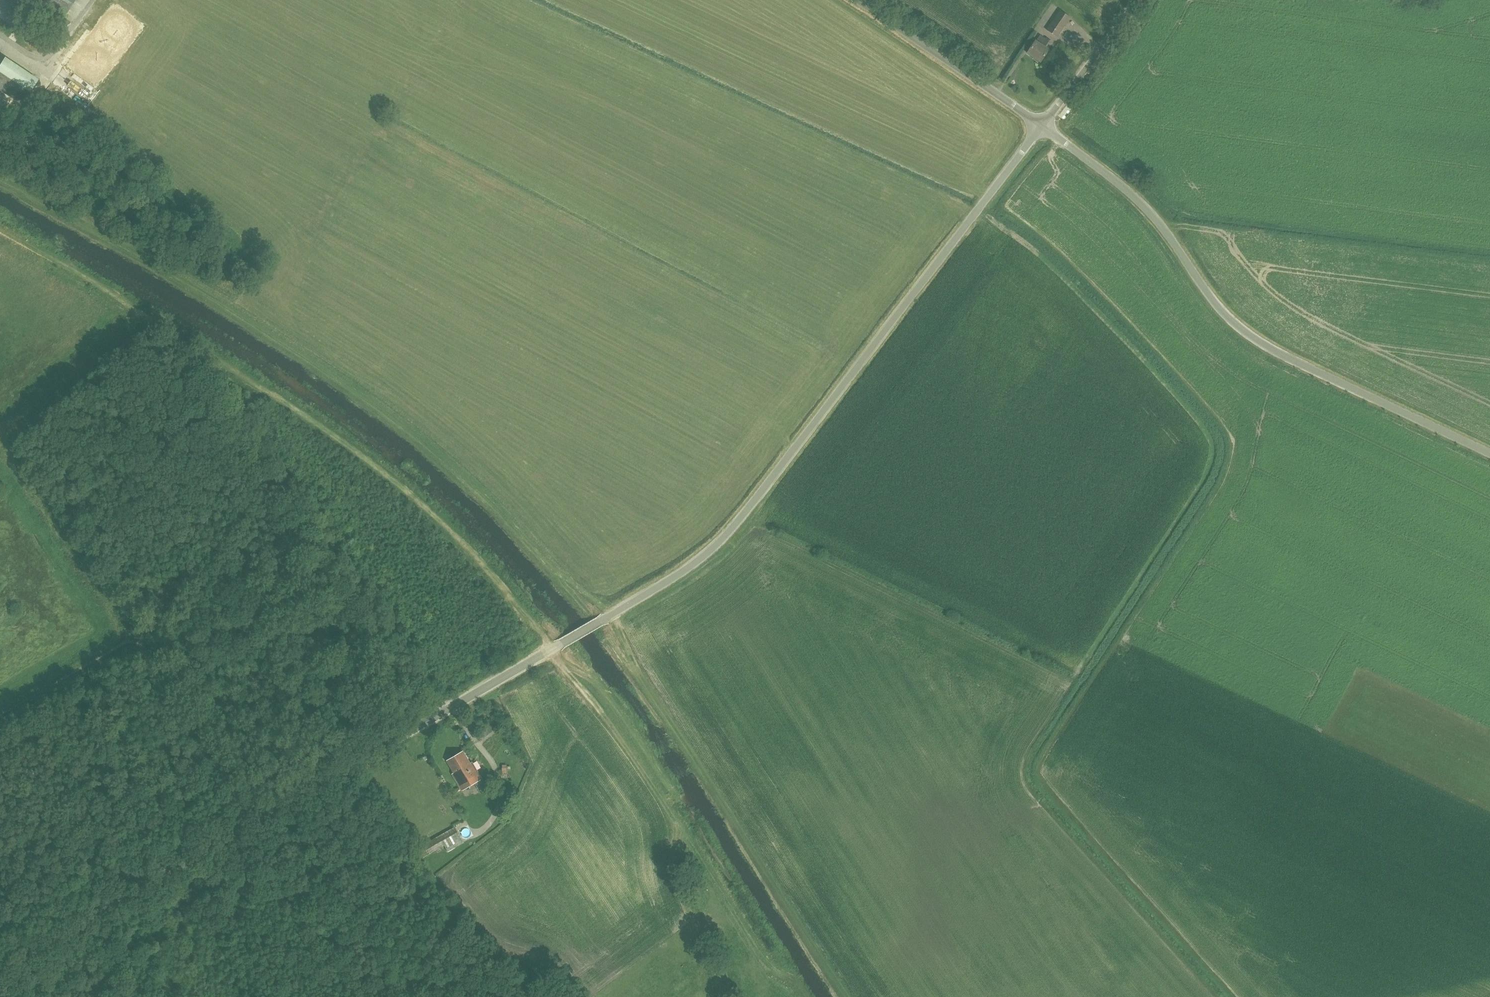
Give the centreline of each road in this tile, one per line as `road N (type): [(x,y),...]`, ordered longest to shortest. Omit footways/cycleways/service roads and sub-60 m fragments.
road 1 (unclassified): [(0,970),(700,559),(739,521),(1043,126)]
road 2 (track): [(0,174),(333,371),(408,425),(514,520),(609,617),(845,996)]
road 3 (track): [(554,649),(465,543),(392,475),(277,393),(0,230)]
road 4 (unclassified): [(1489,455),(1252,338),(1214,303),(1133,196),(1043,126)]
road 5 (track): [(442,713),(189,339)]
road 6 (track): [(156,322),(123,339),(9,439),(130,642)]
road 7 (unclassified): [(1043,126),(858,0)]
road 8 (unclassified): [(1043,126),(1136,0)]

